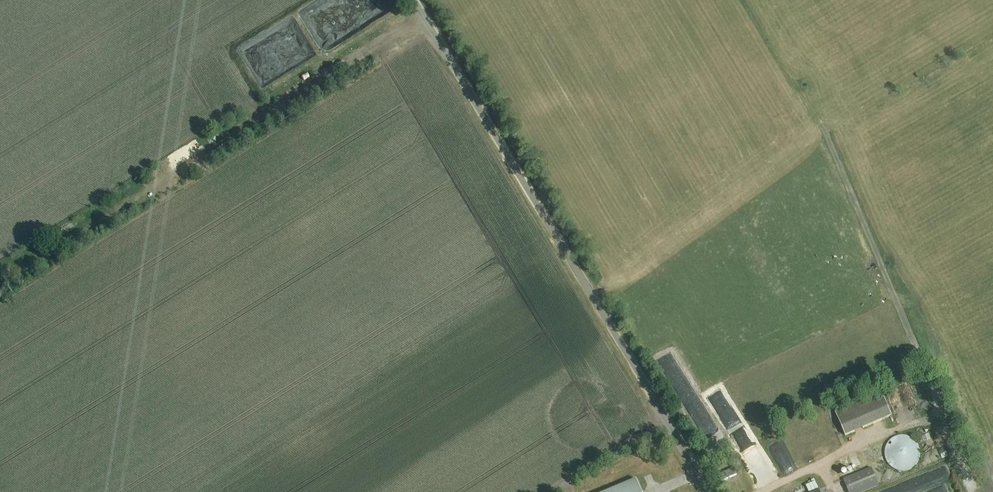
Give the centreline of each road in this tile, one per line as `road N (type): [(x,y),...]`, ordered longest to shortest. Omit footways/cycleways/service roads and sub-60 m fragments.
road 1 (unclassified): [(706,491),(413,0)]
road 2 (track): [(423,17),(270,107)]

